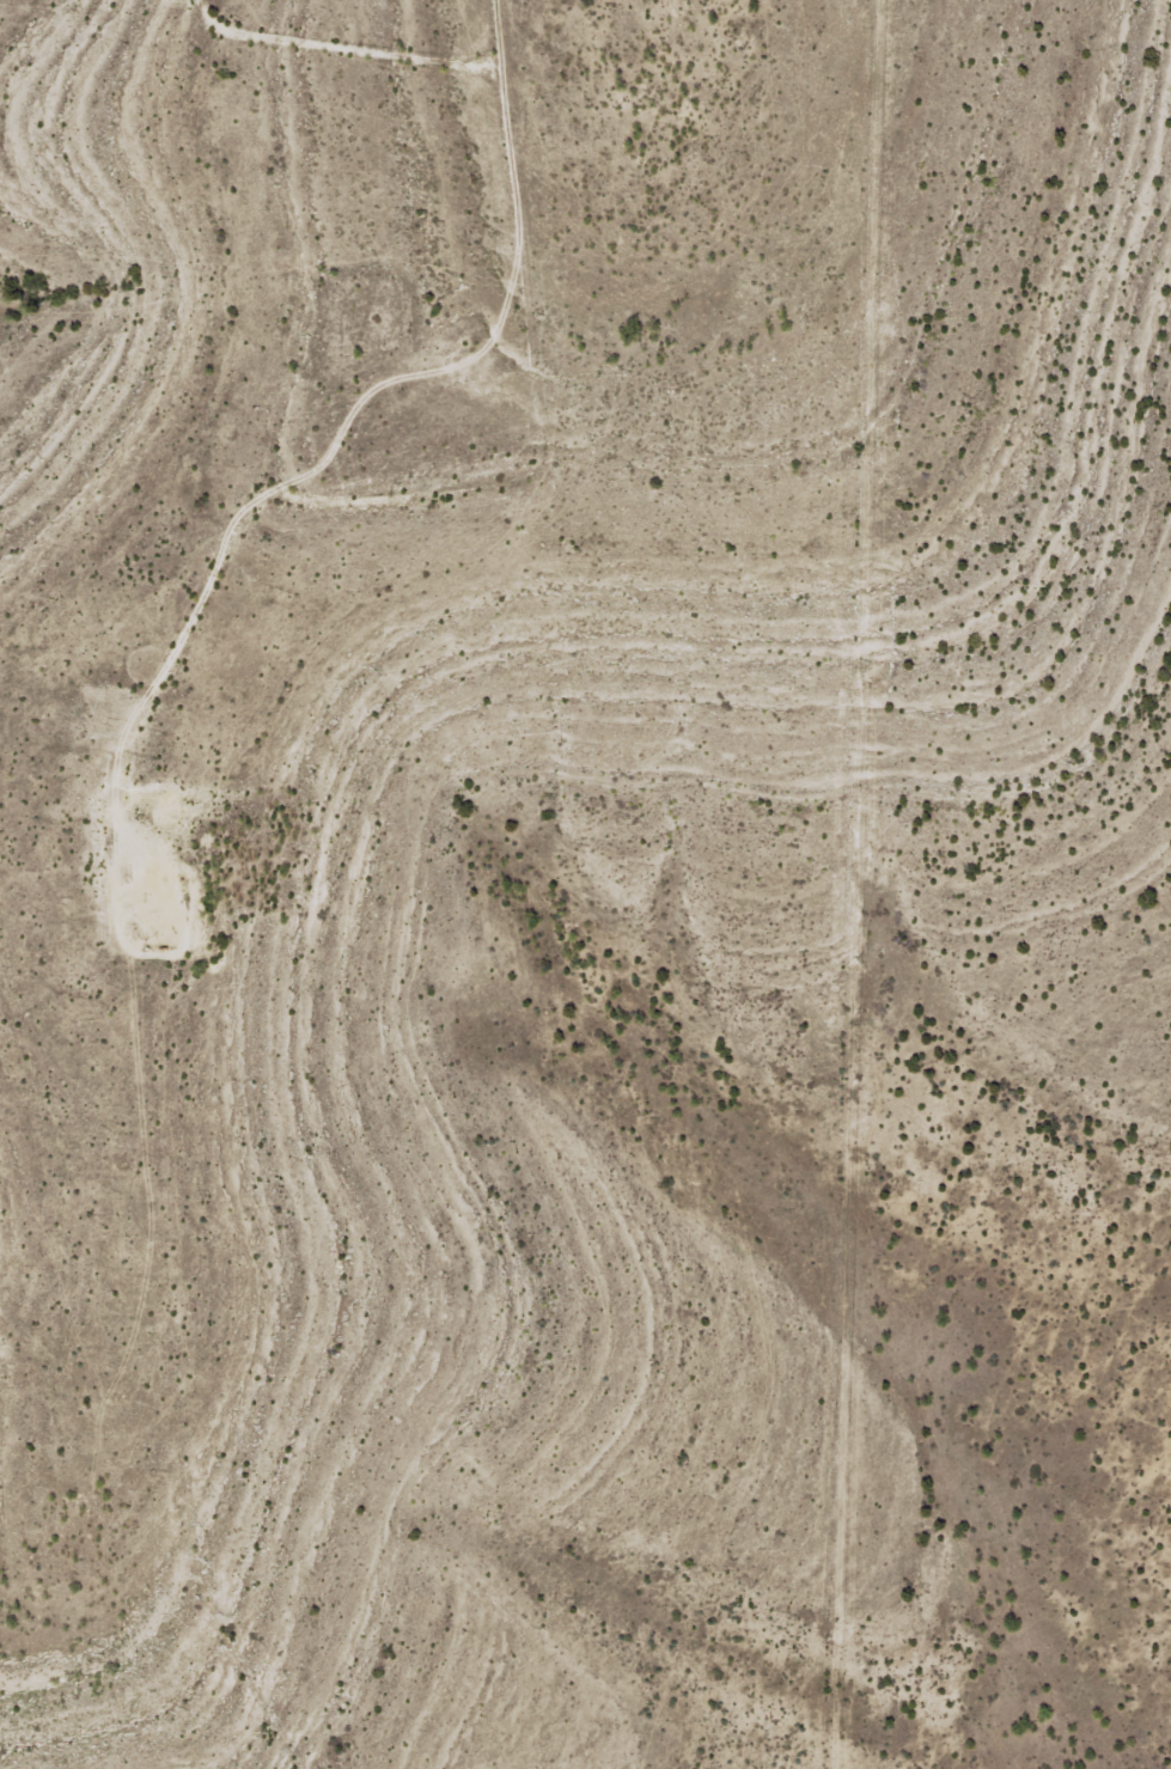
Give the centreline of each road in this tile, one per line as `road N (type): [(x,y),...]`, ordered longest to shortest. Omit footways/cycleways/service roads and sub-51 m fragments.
road 1 (track): [(477,440),(466,0)]

